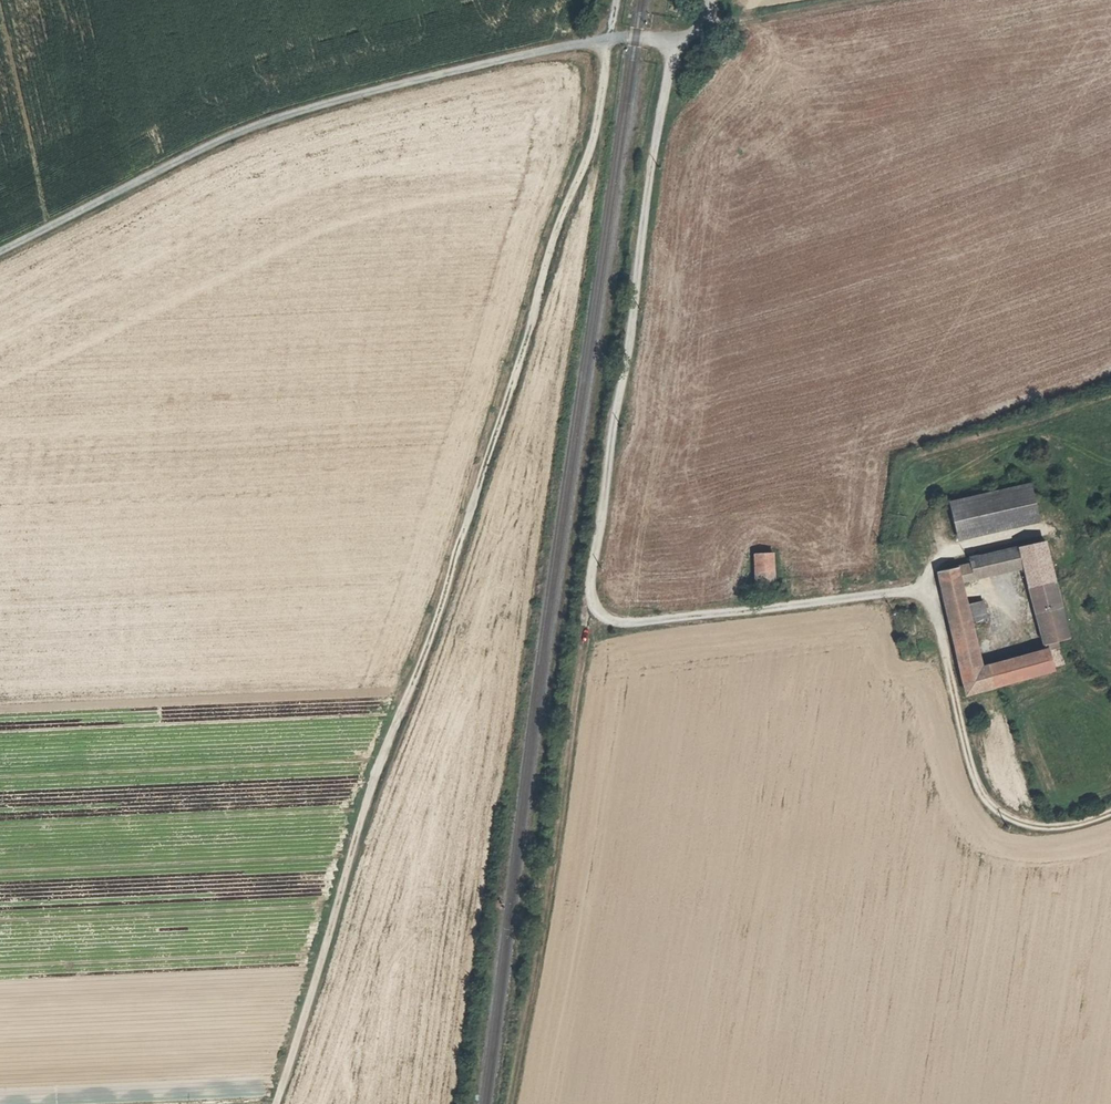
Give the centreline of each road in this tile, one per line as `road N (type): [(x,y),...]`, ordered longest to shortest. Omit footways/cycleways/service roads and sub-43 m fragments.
road 1 (track): [(611,37),(589,153),(558,223),(441,649),(377,804),(283,1103)]
road 2 (unclassified): [(671,42),(592,597),(611,620),(931,590)]
road 3 (track): [(0,259),(286,123),(611,37)]
road 4 (track): [(592,597),(573,819),(522,1103)]
road 5 (track): [(931,590),(992,804),(1030,823),(1068,826),(1110,813)]

